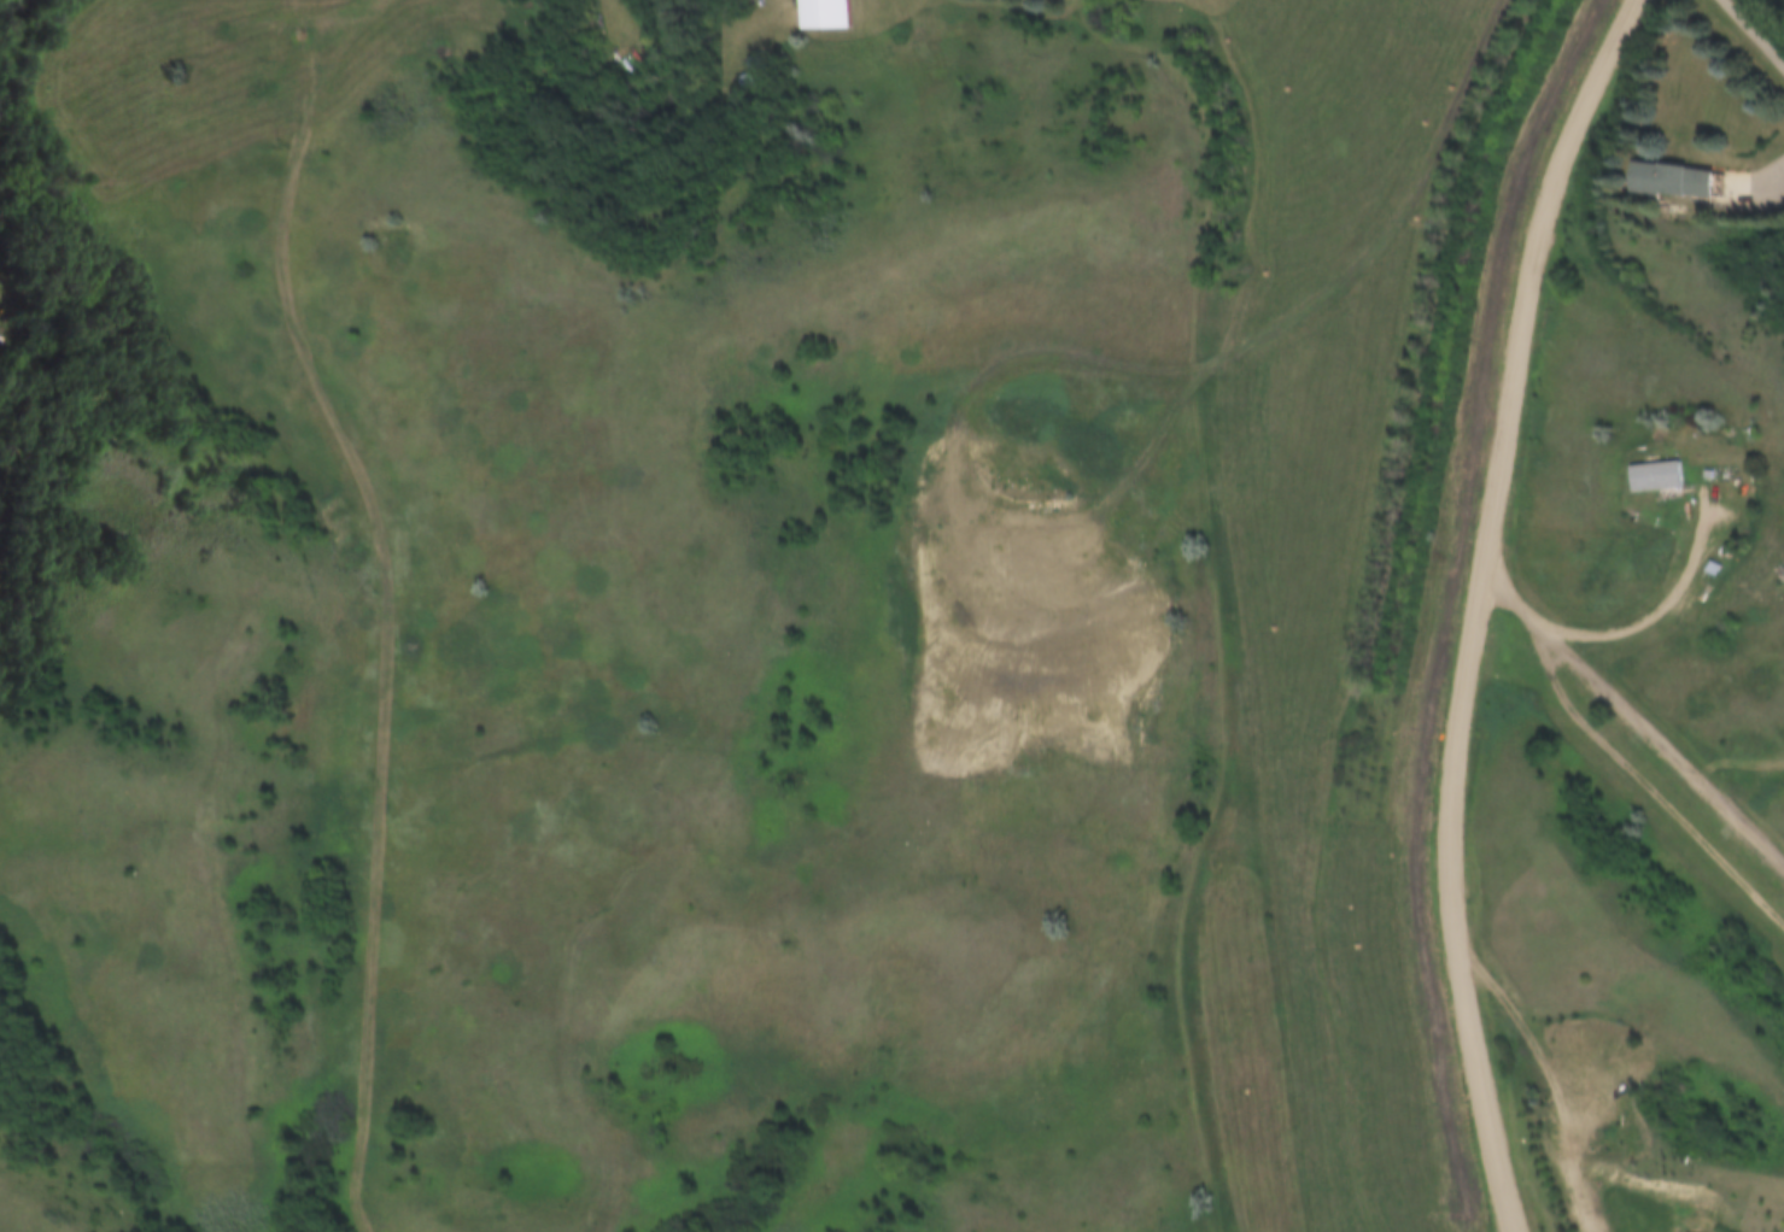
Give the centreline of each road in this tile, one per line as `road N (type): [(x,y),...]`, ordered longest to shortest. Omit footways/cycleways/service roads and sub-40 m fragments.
road 1 (residential): [(1516,1231),(1456,915),(1450,835),(1529,262),(1557,165),(1630,0)]

